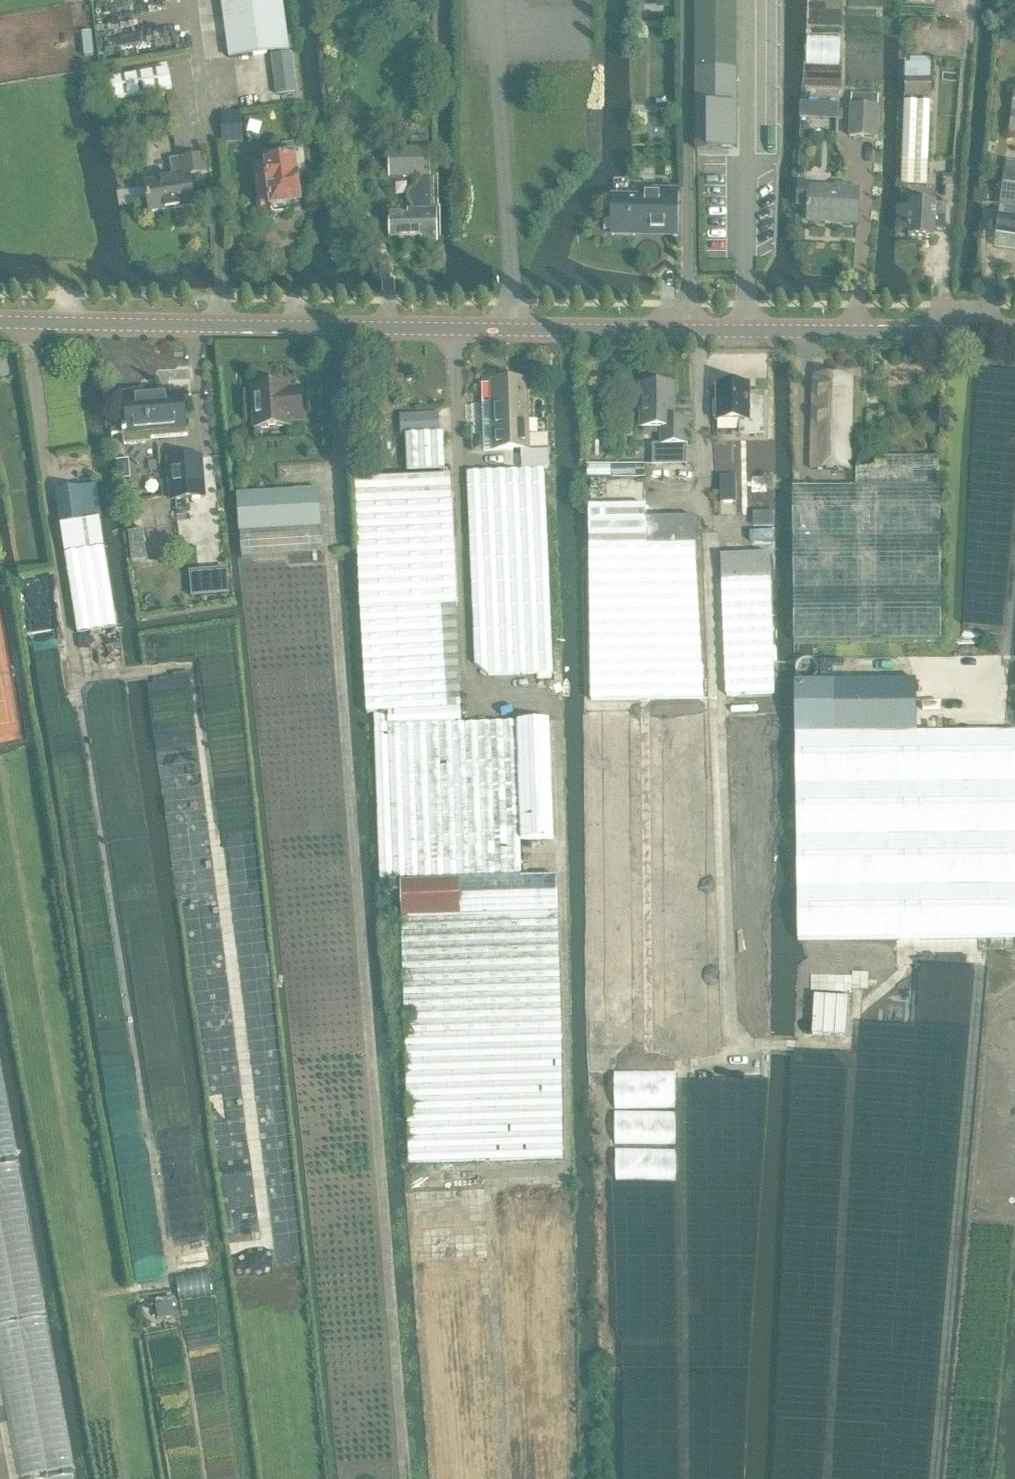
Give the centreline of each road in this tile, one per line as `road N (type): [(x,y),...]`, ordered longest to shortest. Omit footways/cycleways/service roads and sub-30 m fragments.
road 1 (unclassified): [(0,322),(1014,333)]

